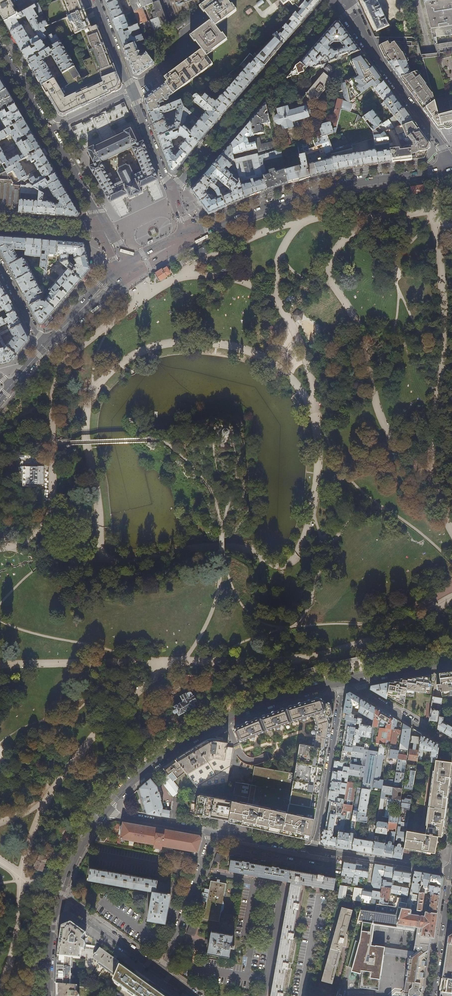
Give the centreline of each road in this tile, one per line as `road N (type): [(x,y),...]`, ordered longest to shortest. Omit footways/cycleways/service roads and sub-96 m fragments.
road 1 (tertiary): [(105,810),(153,764),(201,733),(343,681)]
road 2 (residential): [(189,238),(321,190),(451,168)]
road 3 (residential): [(171,191),(339,3)]
road 4 (tertiary): [(339,3),(451,160)]
road 5 (residential): [(343,681),(314,849)]
road 6 (residential): [(213,831),(161,974)]
road 7 (residential): [(314,849),(451,873)]
road 8 (residential): [(58,900),(161,974)]
road 9 (residential): [(355,678),(368,696),(451,746)]

